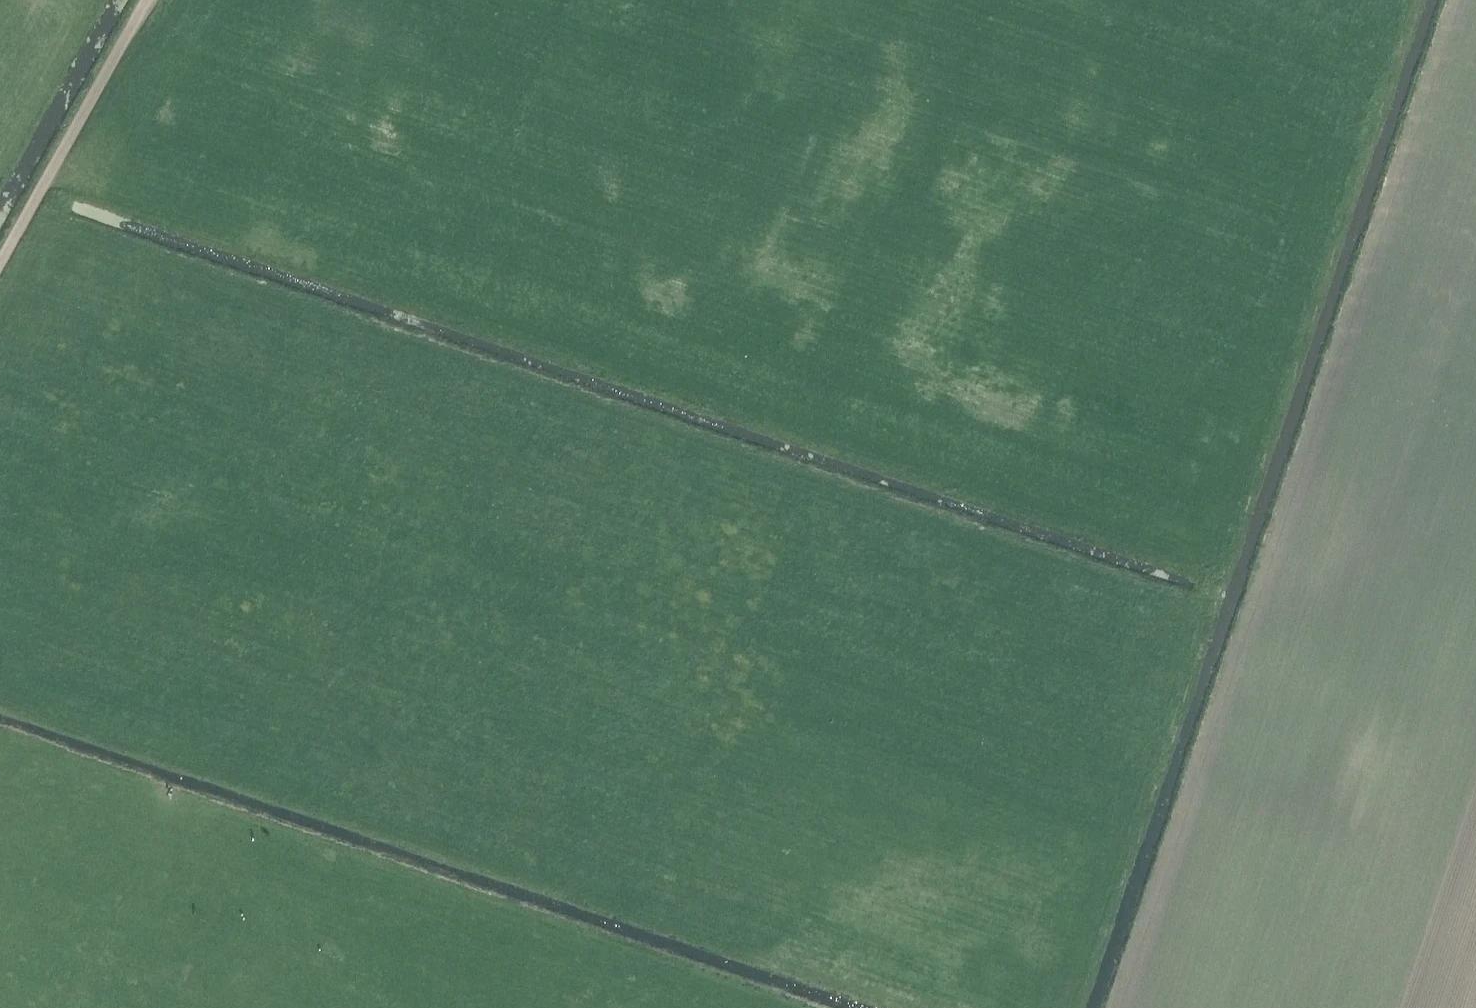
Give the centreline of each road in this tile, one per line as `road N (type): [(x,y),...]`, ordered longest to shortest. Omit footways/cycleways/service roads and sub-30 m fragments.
road 1 (track): [(0,243),(136,0)]

